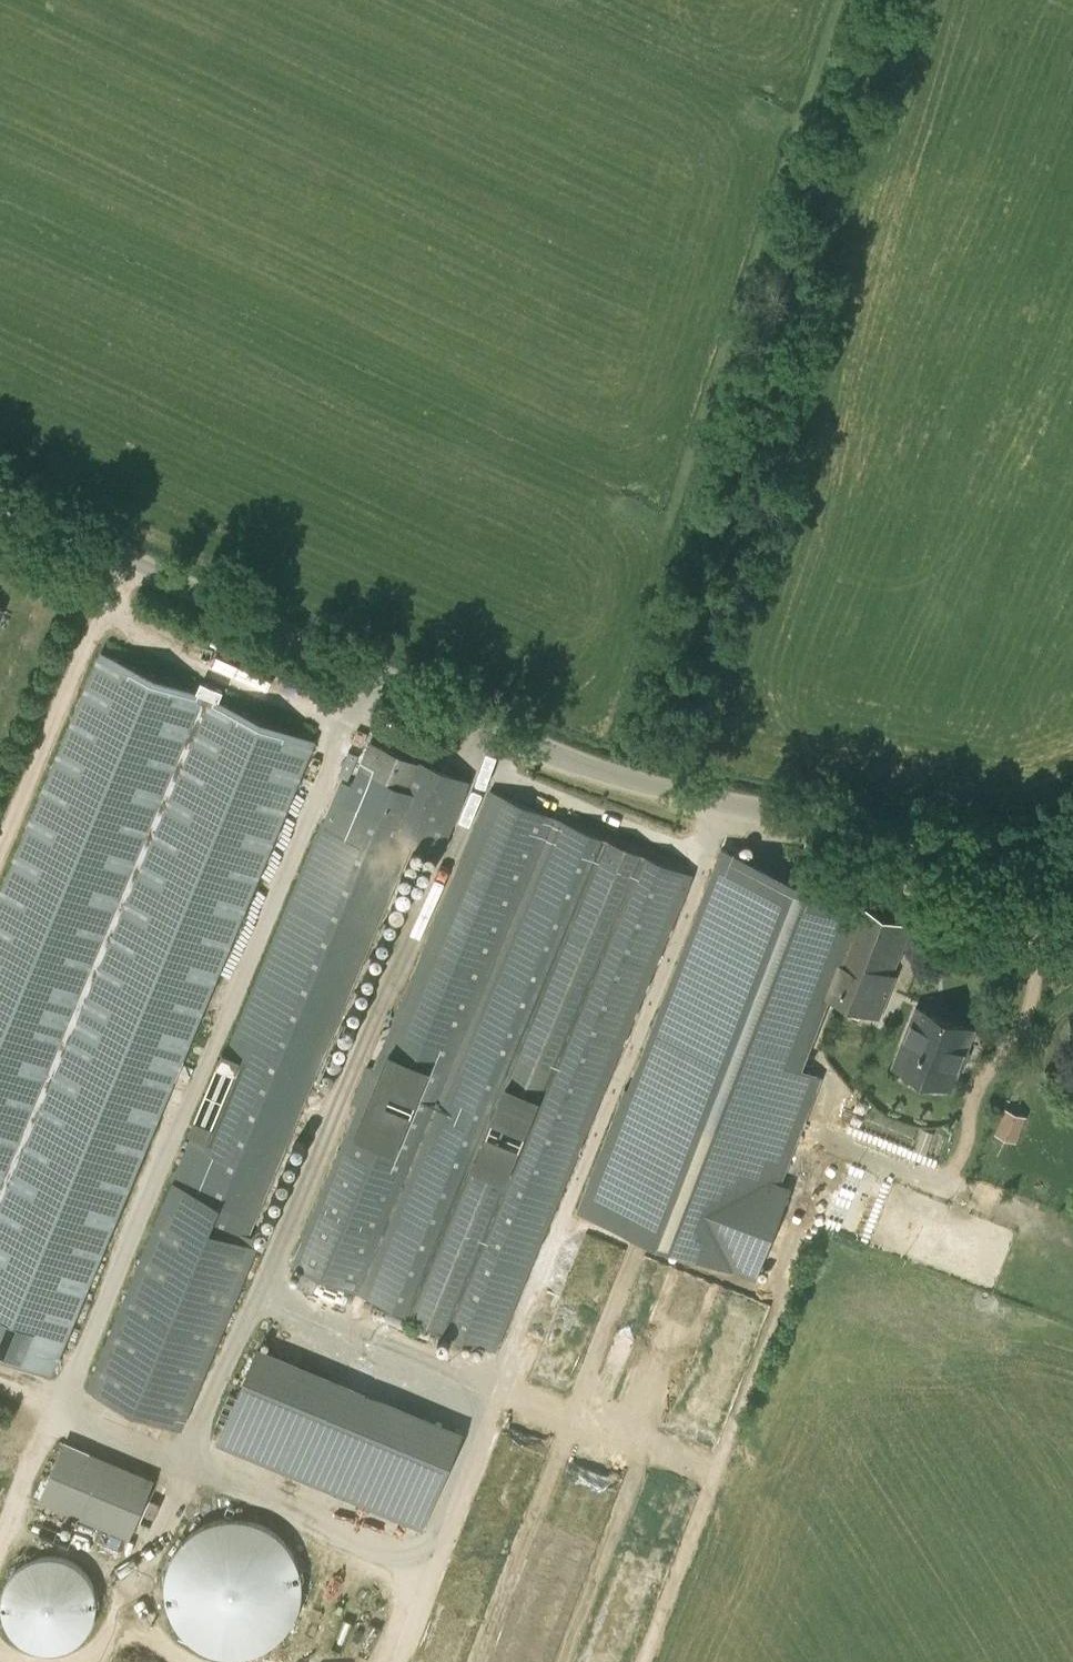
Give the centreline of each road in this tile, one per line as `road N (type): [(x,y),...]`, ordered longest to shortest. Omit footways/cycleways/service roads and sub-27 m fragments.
road 1 (unclassified): [(1054,862),(643,789),(514,742),(0,500)]
road 2 (track): [(843,0),(674,507)]

